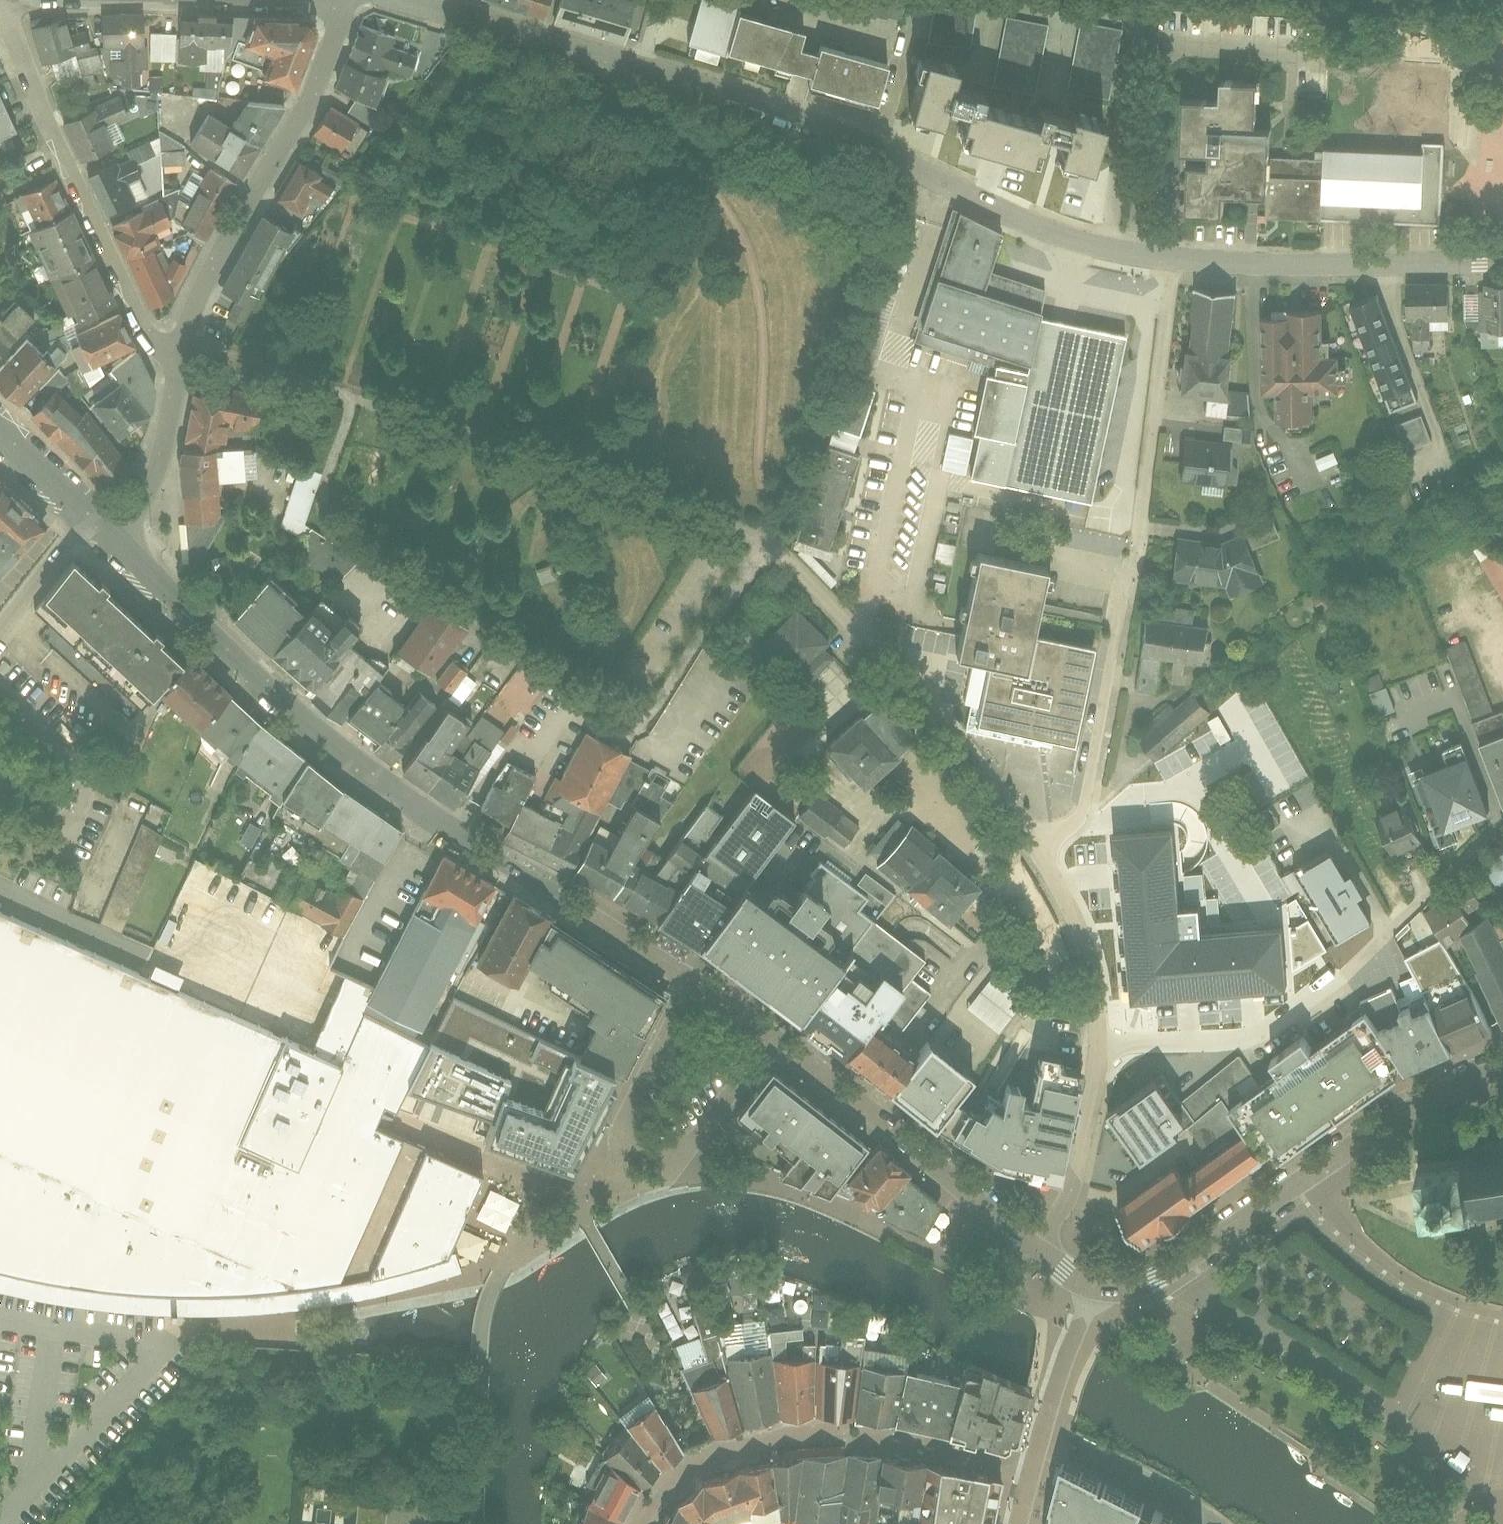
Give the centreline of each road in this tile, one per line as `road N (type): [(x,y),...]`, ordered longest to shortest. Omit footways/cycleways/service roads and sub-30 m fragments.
road 1 (residential): [(391,0),(660,70),(832,131),(1037,224),(1175,260)]
road 2 (tertiary): [(120,546),(304,720),(448,827),(681,971)]
road 3 (residential): [(1175,260),(1138,543),(1087,808),(1056,840),(1035,848)]
road 4 (tertiary): [(1032,1242),(1094,1282),(1137,1284),(1376,1135),(1502,1076)]
road 5 (residential): [(1502,823),(1344,978),(1256,1036),(1102,1043)]
road 6 (residential): [(762,544),(868,641),(987,778),(1035,848)]
road 7 (residential): [(179,368),(222,251),(308,107),(346,0)]
road 8 (residential): [(179,368),(149,338),(4,10)]
road 9 (tertiary): [(768,1033),(1032,1242)]
road 10 (residential): [(1175,260),(1502,262)]
road 11 (residential): [(1102,1043),(1081,1175),(1065,1210),(1032,1242)]
road 12 (residential): [(1035,848),(1088,950),(1102,1043)]
road 13 (residential): [(406,1124),(556,1186),(598,1191)]
road 14 (residential): [(681,971),(630,1092),(625,1132),(636,1149)]
road 15 (residential): [(636,1149),(659,1154),(691,1140),(768,1033)]
road 16 (residential): [(120,546),(154,481),(179,368)]
road 17 (tertiary): [(0,434),(120,546)]
road 18 (residential): [(598,1191),(533,1235),(502,1273)]

